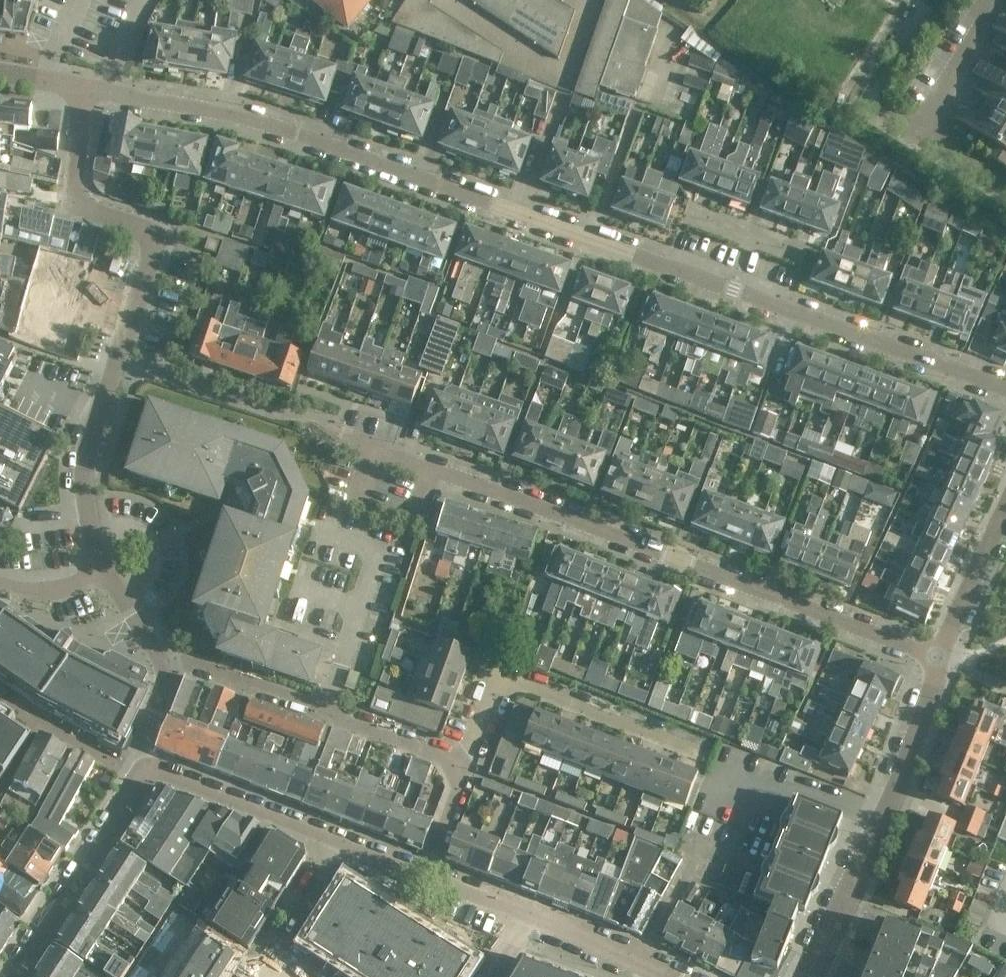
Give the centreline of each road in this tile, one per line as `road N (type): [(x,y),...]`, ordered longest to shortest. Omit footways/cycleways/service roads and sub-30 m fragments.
road 1 (residential): [(92,90),(242,122),(1005,384)]
road 2 (residential): [(939,665),(549,509),(350,441)]
road 3 (residential): [(92,90),(78,195),(153,238),(92,452),(100,575)]
road 4 (residential): [(814,976),(939,665)]
road 5 (residential): [(464,763),(161,662)]
road 6 (residential): [(697,758),(494,683),(464,763)]
road 7 (residential): [(1005,189),(919,134),(995,0)]
road 8 (residential): [(151,766),(11,976)]
road 9 (residential): [(342,844),(151,766)]
road 10 (residential): [(939,665),(1005,519)]
road 11 (residential): [(530,914),(675,976)]
road 12 (residential): [(265,961),(342,844)]

